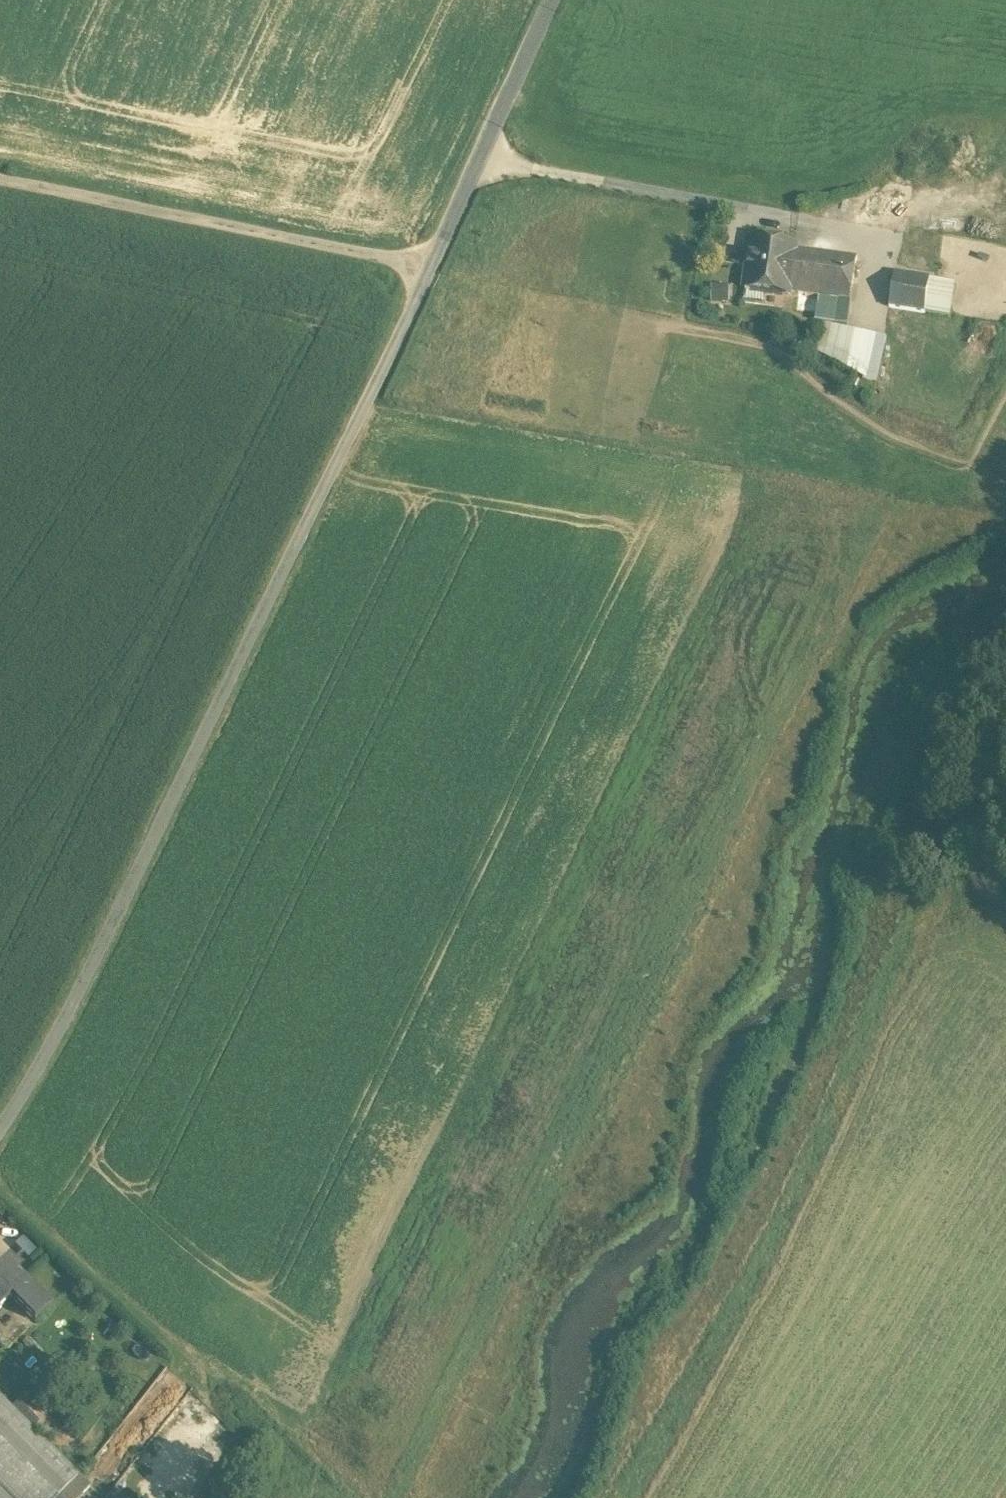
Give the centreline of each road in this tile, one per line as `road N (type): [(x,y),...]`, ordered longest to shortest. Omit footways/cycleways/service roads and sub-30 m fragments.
road 1 (unclassified): [(432,267),(37,1069),(0,1127)]
road 2 (unclassified): [(432,267),(0,177)]
road 3 (track): [(483,155),(805,218)]
road 4 (unclassified): [(556,0),(432,267)]

